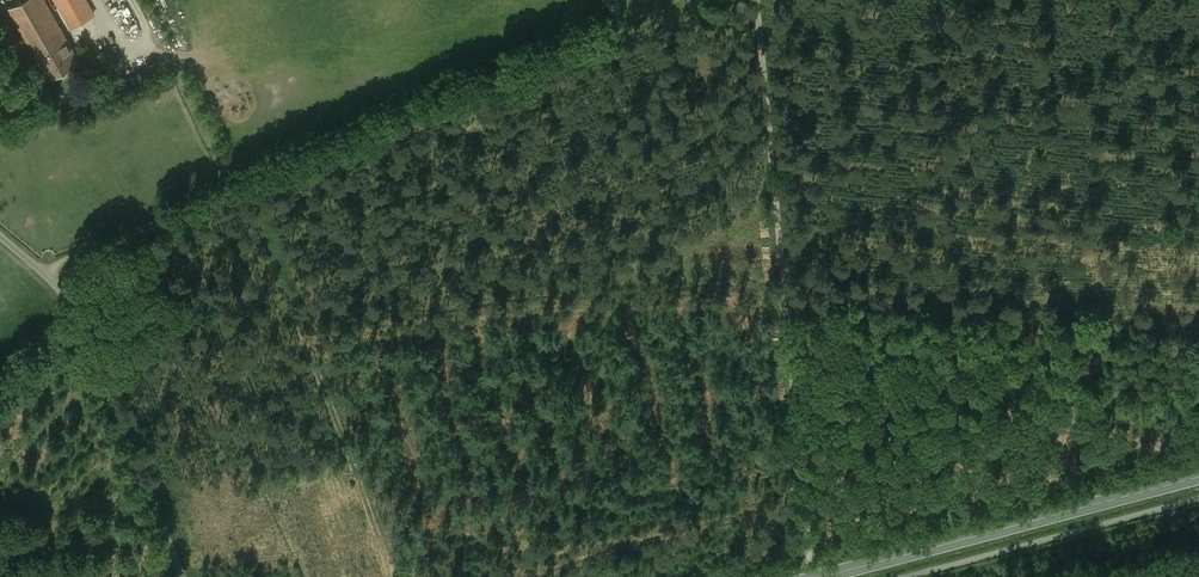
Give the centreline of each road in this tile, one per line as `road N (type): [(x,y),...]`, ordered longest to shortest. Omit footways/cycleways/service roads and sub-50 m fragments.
road 1 (unclassified): [(813,576),(755,0)]
road 2 (track): [(48,274),(236,192),(139,0)]
road 3 (unclassified): [(181,576),(75,308),(0,234)]
road 4 (secondary): [(1198,477),(820,576)]

